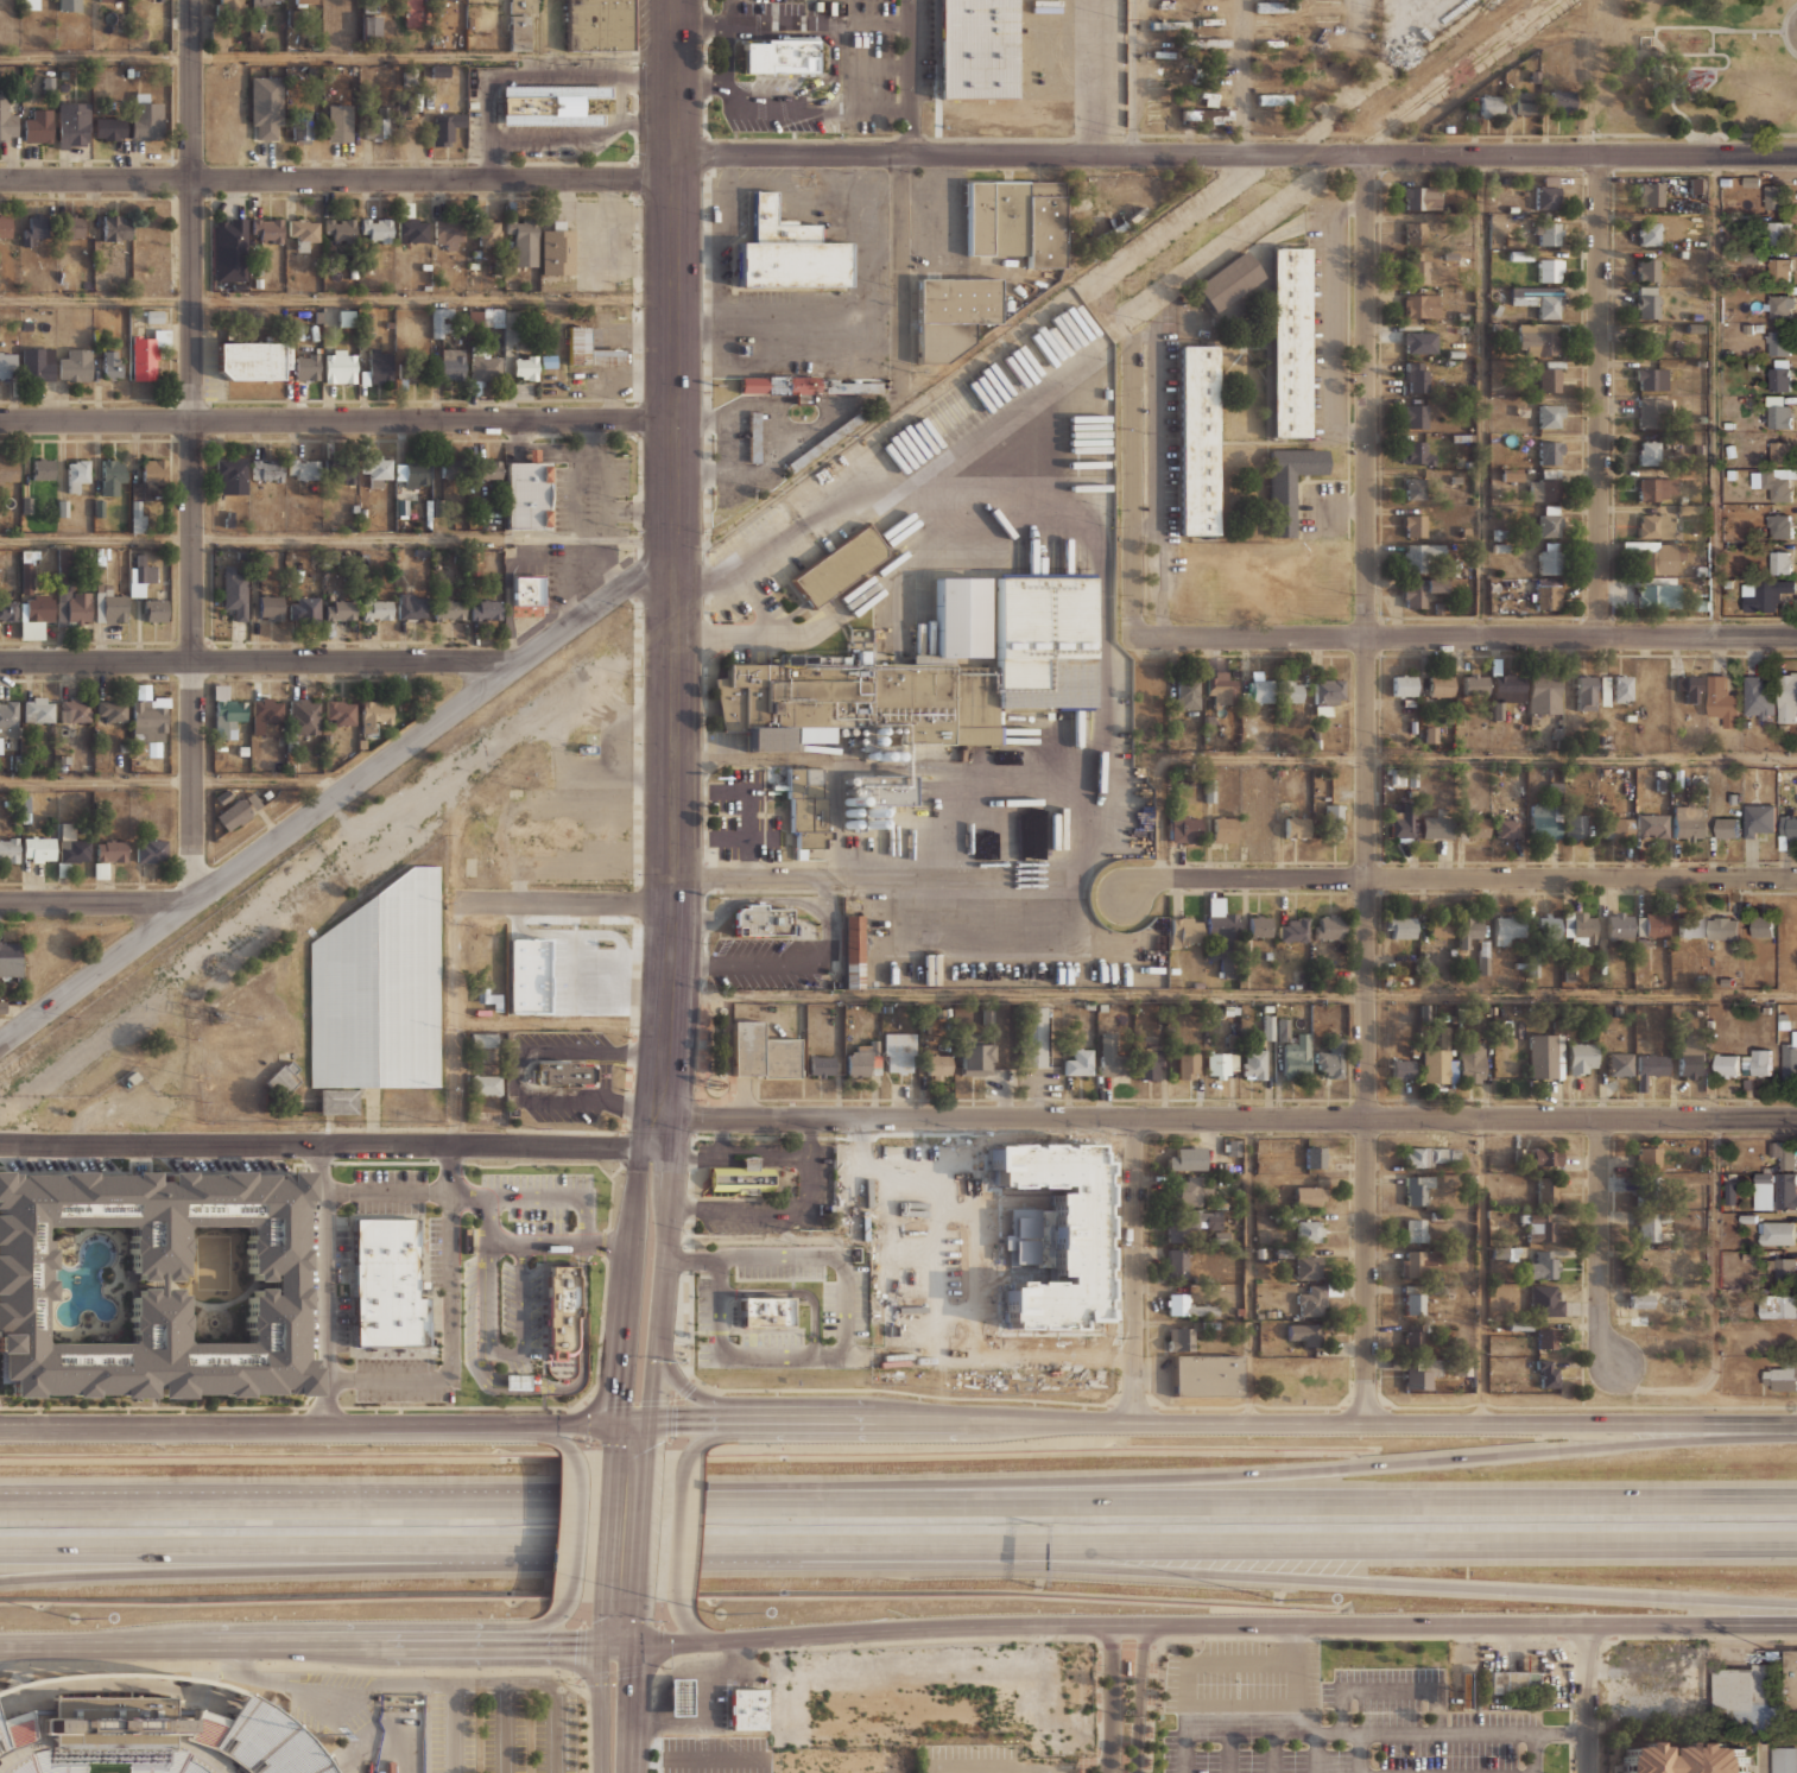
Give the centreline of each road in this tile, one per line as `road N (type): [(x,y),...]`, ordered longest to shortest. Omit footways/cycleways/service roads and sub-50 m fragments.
road 1 (secondary): [(1796,1423),(530,1424)]
road 2 (residential): [(1366,156),(1366,1418)]
road 3 (secondary): [(631,1647),(1020,1625),(1796,1623)]
road 4 (residential): [(1796,1119),(659,1119)]
road 5 (residential): [(1796,154),(676,156)]
road 6 (secondary): [(676,167),(678,701),(659,1119)]
road 7 (residential): [(677,550),(0,1042)]
road 8 (motorway): [(1067,1558),(1796,1603)]
road 9 (motorway): [(1067,1558),(1796,1555)]
road 10 (residential): [(191,179),(192,900)]
road 11 (motorway): [(1796,1500),(1090,1500)]
road 12 (residential): [(1796,878),(1160,876),(1141,879),(1124,895)]
road 13 (residential): [(676,178),(0,179)]
road 14 (residential): [(676,419),(0,420)]
road 15 (motorway): [(1754,1424),(1090,1500)]
road 16 (residential): [(1796,637),(1138,635)]
road 17 (residential): [(657,1145),(0,1144)]
road 18 (motorway): [(556,1499),(0,1498)]
road 19 (secondary): [(530,1424),(0,1429)]
road 20 (residential): [(524,661),(0,662)]
road 21 (secondary): [(0,1646),(495,1647)]
road 22 (residential): [(1599,154),(1599,637)]
road 23 (motorway): [(1090,1500),(701,1500)]
road 24 (motorway): [(697,1558),(1067,1558)]
road 25 (motorway): [(0,1583),(354,1557)]
road 26 (motorway): [(0,1560),(354,1557)]
road 27 (secondary): [(657,1145),(640,1180),(632,1247),(618,1423),(629,1454)]
road 28 (secondary): [(629,1454),(648,1421),(667,1214),(657,1145)]
road 29 (residential): [(1134,1119),(1133,1420)]
road 30 (residential): [(1133,343),(1138,635)]
road 31 (residential): [(327,1427),(321,1145)]
road 32 (residential): [(1133,1356),(869,1356)]
road 33 (residential): [(1081,879),(823,878)]
road 34 (residential): [(1600,1119),(1600,1324),(1616,1366)]
road 35 (residential): [(900,156),(901,392)]
road 36 (residential): [(672,904),(449,901)]
road 37 (motorway): [(354,1557),(552,1557)]
road 38 (residential): [(192,900),(0,901)]
road 39 (secondary): [(766,1421),(685,1387),(670,1362),(660,1290)]
road 40 (residential): [(191,179),(191,0)]
road 41 (secondary): [(618,1601),(602,1647),(601,1772)]
road 42 (secondary): [(676,167),(674,0)]
road 43 (residential): [(1366,156),(1368,0)]
road 44 (residential): [(823,878),(675,878)]
road 45 (secondary): [(629,1454),(618,1601)]
road 46 (tertiary): [(1138,1772),(1147,1626)]
road 47 (tertiary): [(1112,1626),(1109,1772)]
road 48 (secondary): [(685,1455),(677,1476),(676,1597)]
road 49 (secondary): [(495,1647),(631,1647)]
road 50 (secondary): [(631,1772),(631,1647)]
road 51 (secondary): [(570,1600),(580,1477)]

